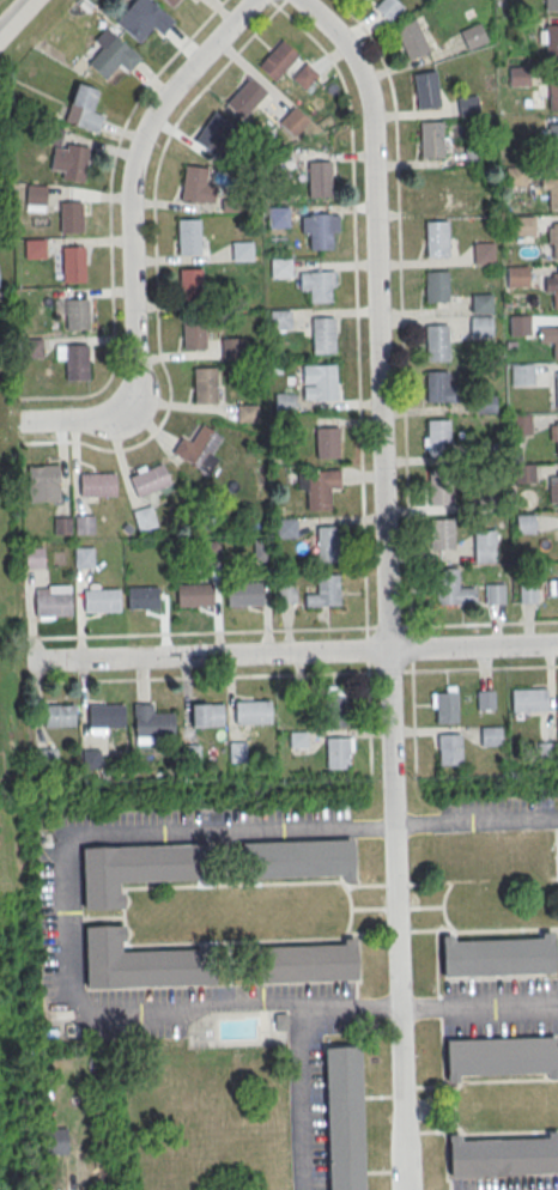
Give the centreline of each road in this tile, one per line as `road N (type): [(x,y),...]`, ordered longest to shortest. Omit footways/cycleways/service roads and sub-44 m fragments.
road 1 (residential): [(302,0),(352,50),(372,119),(403,1189)]
road 2 (residential): [(392,825),(65,834),(68,1003),(336,998),(396,1006)]
road 3 (residential): [(256,0),(168,96),(140,145),(132,195),(133,401),(102,423),(17,421)]
road 4 (residential): [(557,643),(25,660)]
road 5 (residential): [(298,1000),(305,1189)]
road 6 (residential): [(557,812),(392,821)]
road 7 (residential): [(396,1006),(557,999)]

